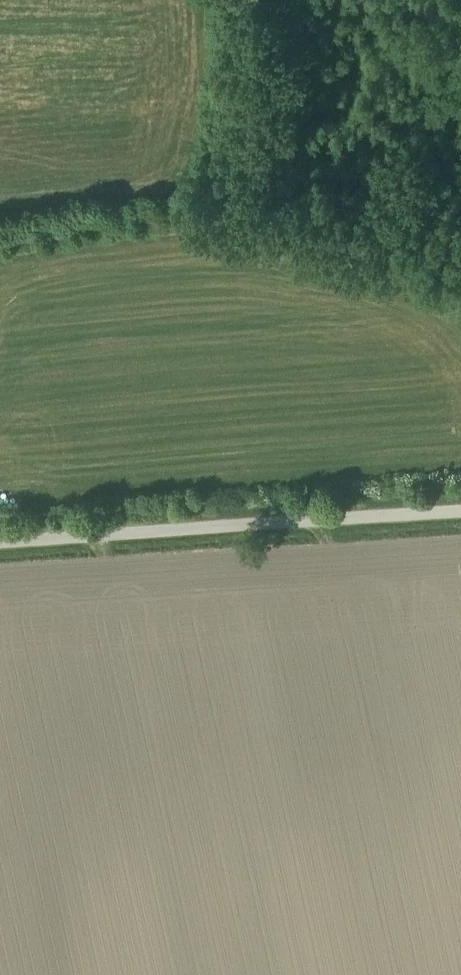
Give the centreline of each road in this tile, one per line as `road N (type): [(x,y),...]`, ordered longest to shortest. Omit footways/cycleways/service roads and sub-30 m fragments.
road 1 (unclassified): [(0,544),(460,512)]

